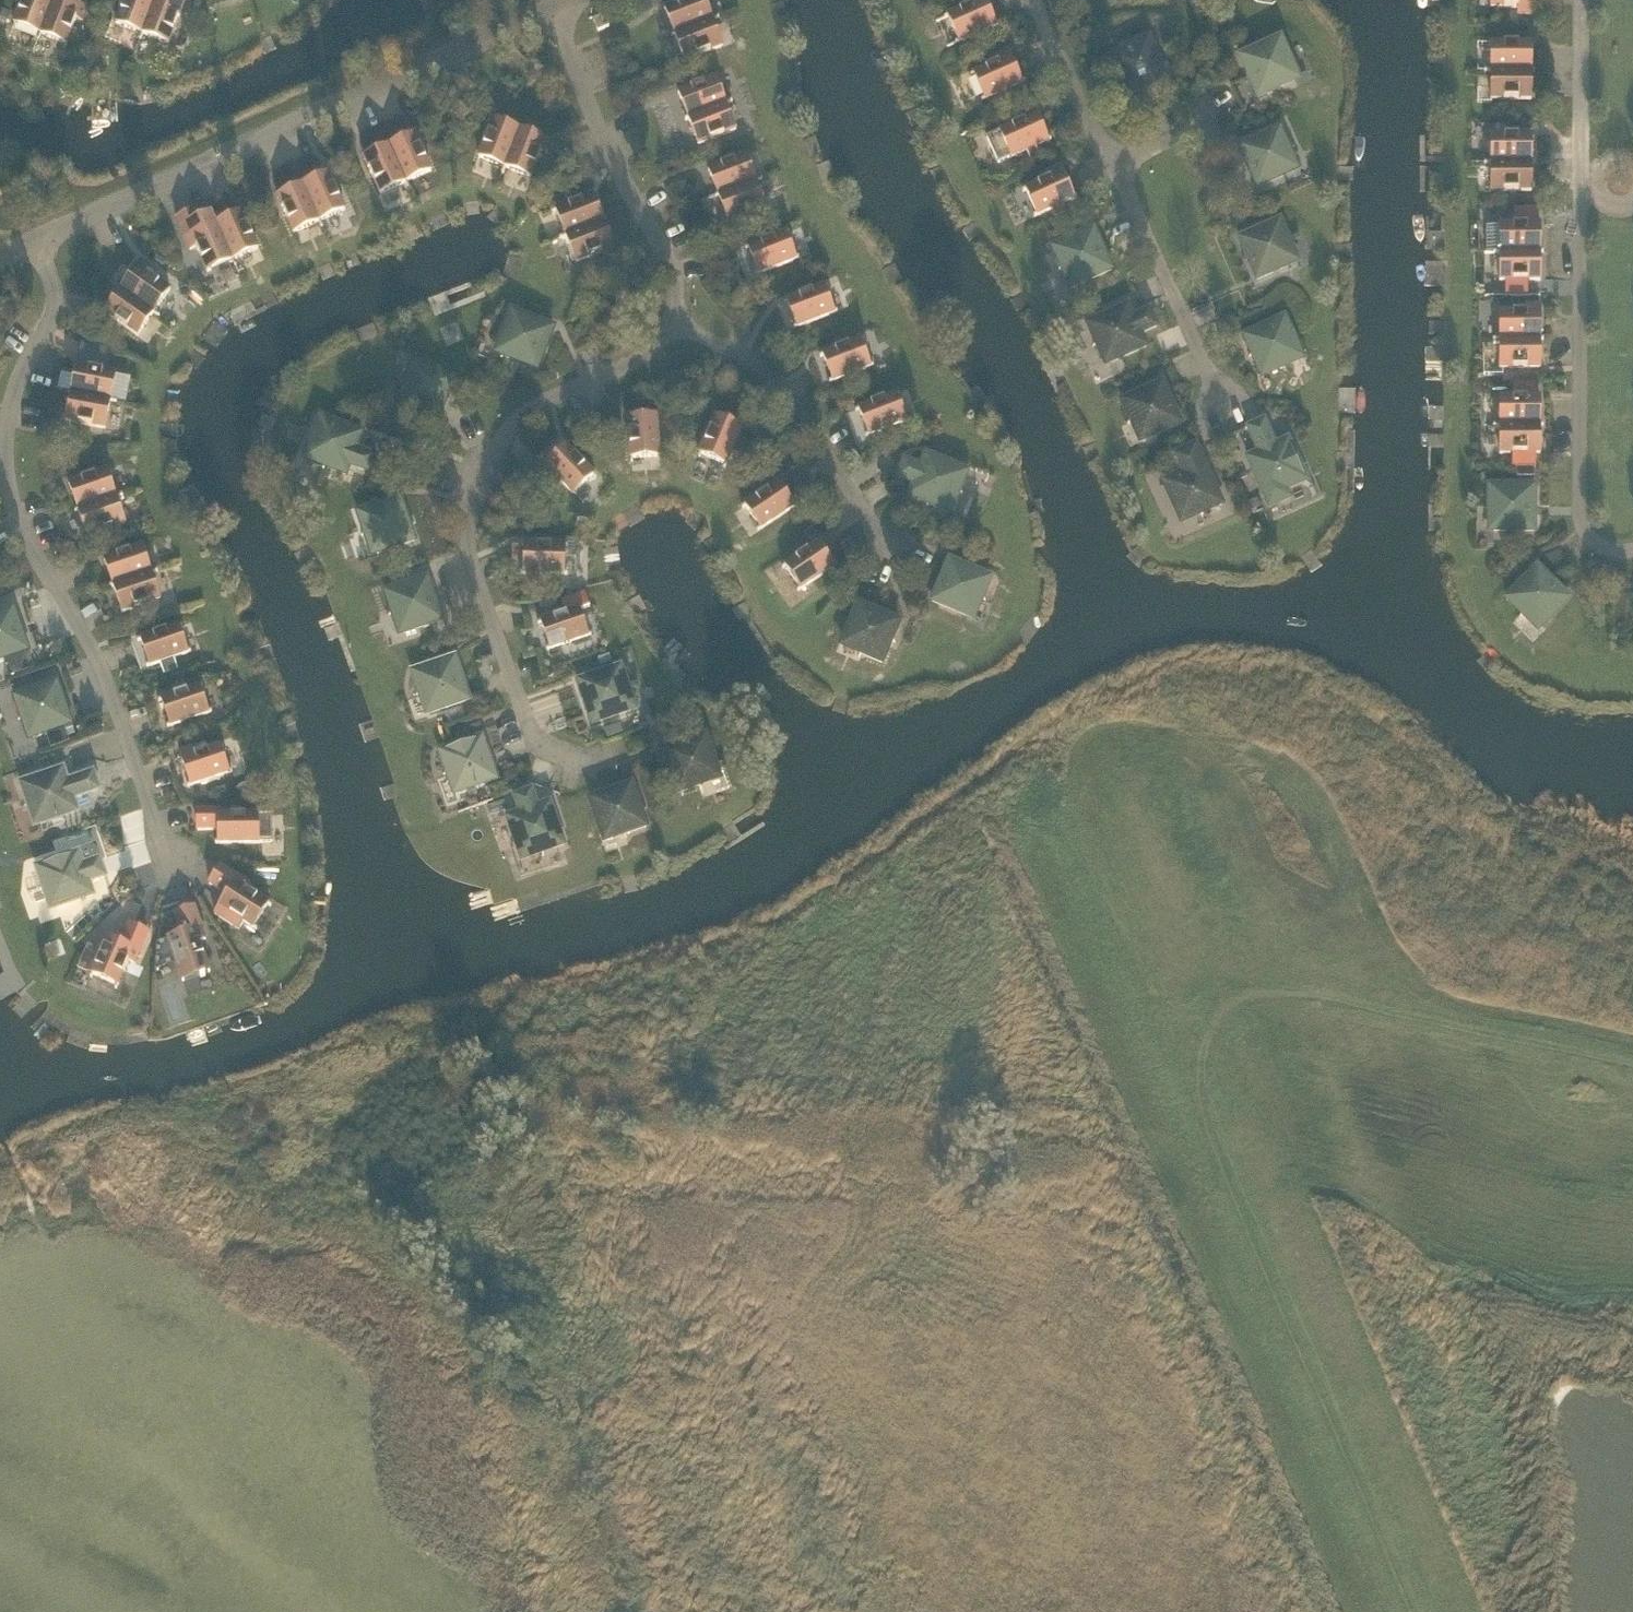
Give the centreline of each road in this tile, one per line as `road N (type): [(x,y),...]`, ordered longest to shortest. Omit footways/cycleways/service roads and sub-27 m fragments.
road 1 (residential): [(167,856),(113,703),(22,533),(7,484),(23,367),(59,310),(35,244)]
road 2 (residential): [(603,754),(571,752),(533,727),(476,553),(473,513),(509,413),(663,326)]
road 3 (residential): [(35,244),(555,7)]
road 4 (residential): [(1632,551),(1607,549),(1581,519),(1581,179)]
road 5 (residential): [(663,326),(673,307),(672,266),(604,147),(555,7)]
road 6 (residential): [(908,546),(873,535),(832,462),(765,375),(705,332),(663,326)]
road 7 (residential): [(1226,404),(1113,163)]
road 8 (residential): [(1113,163),(1037,0)]
road 9 (residential): [(1581,179),(1582,0)]
road 10 (residential): [(1113,163),(1202,124),(1211,103)]

